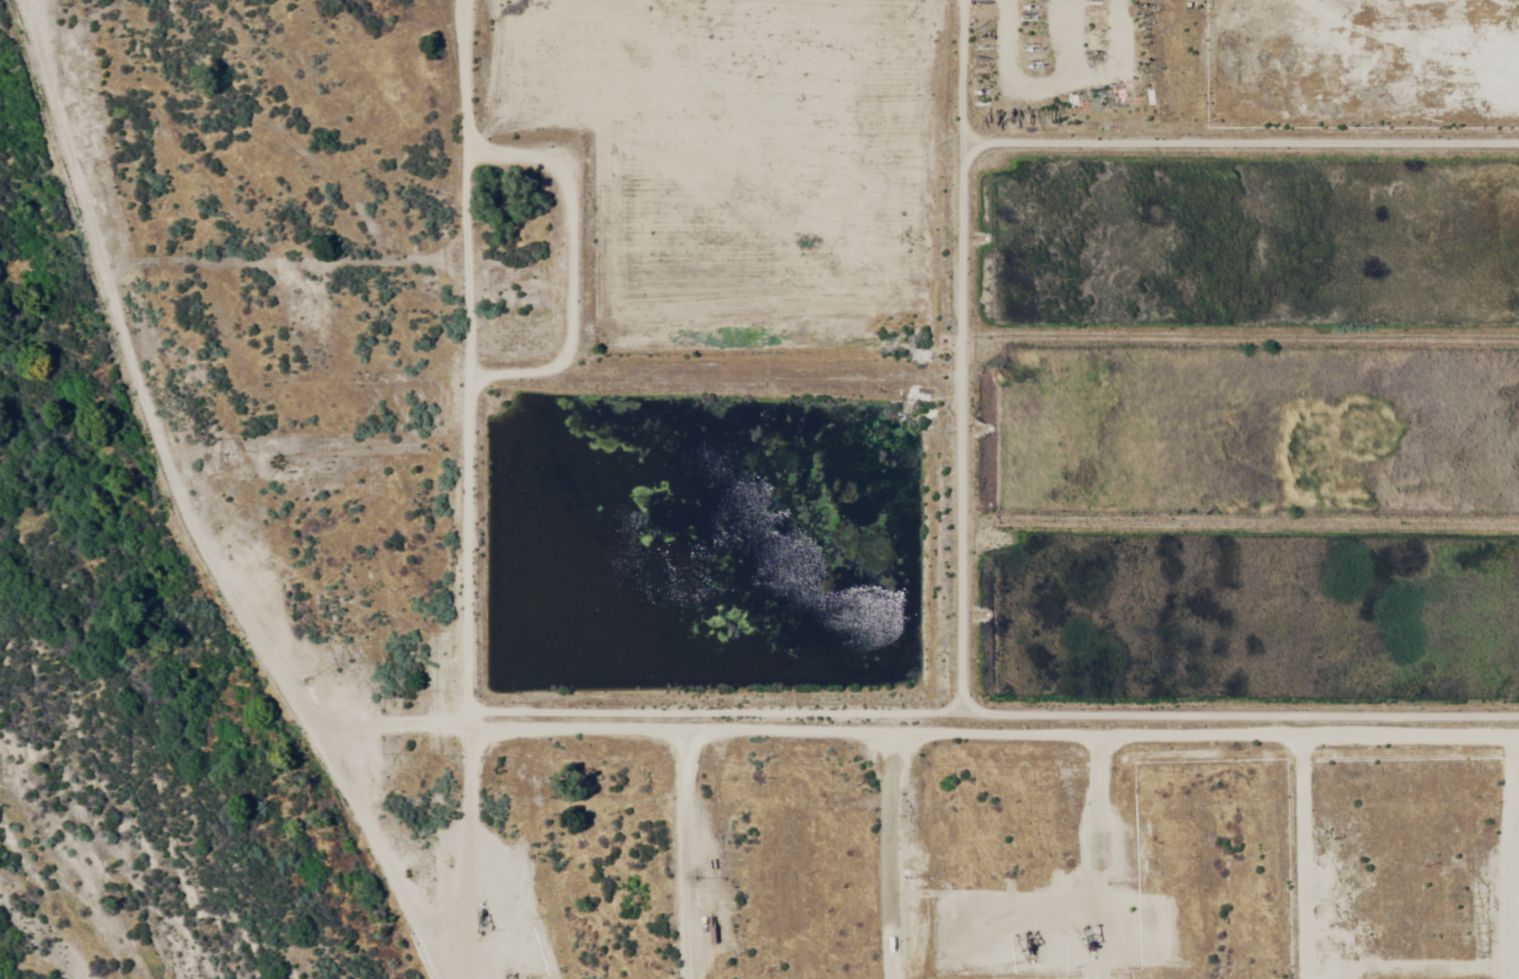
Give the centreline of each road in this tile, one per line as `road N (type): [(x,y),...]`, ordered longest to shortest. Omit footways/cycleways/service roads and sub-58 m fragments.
road 1 (track): [(107,244),(107,286),(228,518),(301,713),(338,740),(464,734),(1104,751),(1518,740)]
road 2 (track): [(29,0),(45,202),(107,244),(428,255),(443,286),(848,308)]
road 3 (track): [(871,978),(879,745),(848,308),(853,0)]
road 4 (track): [(1452,0),(1491,978)]
road 5 (track): [(1294,0),(1289,360),(1304,746),(1291,978)]
road 6 (track): [(443,286),(464,734),(438,893),(422,930),(431,978)]
road 7 (track): [(1291,227),(1035,249),(1022,345),(1289,360)]
road 8 (track): [(428,255),(433,0)]
road 9 (track): [(673,978),(679,740)]
road 10 (track): [(1095,978),(1104,751)]
road 11 (track): [(422,930),(380,914),(338,740)]
road 12 (track): [(584,0),(571,42),(492,85)]

